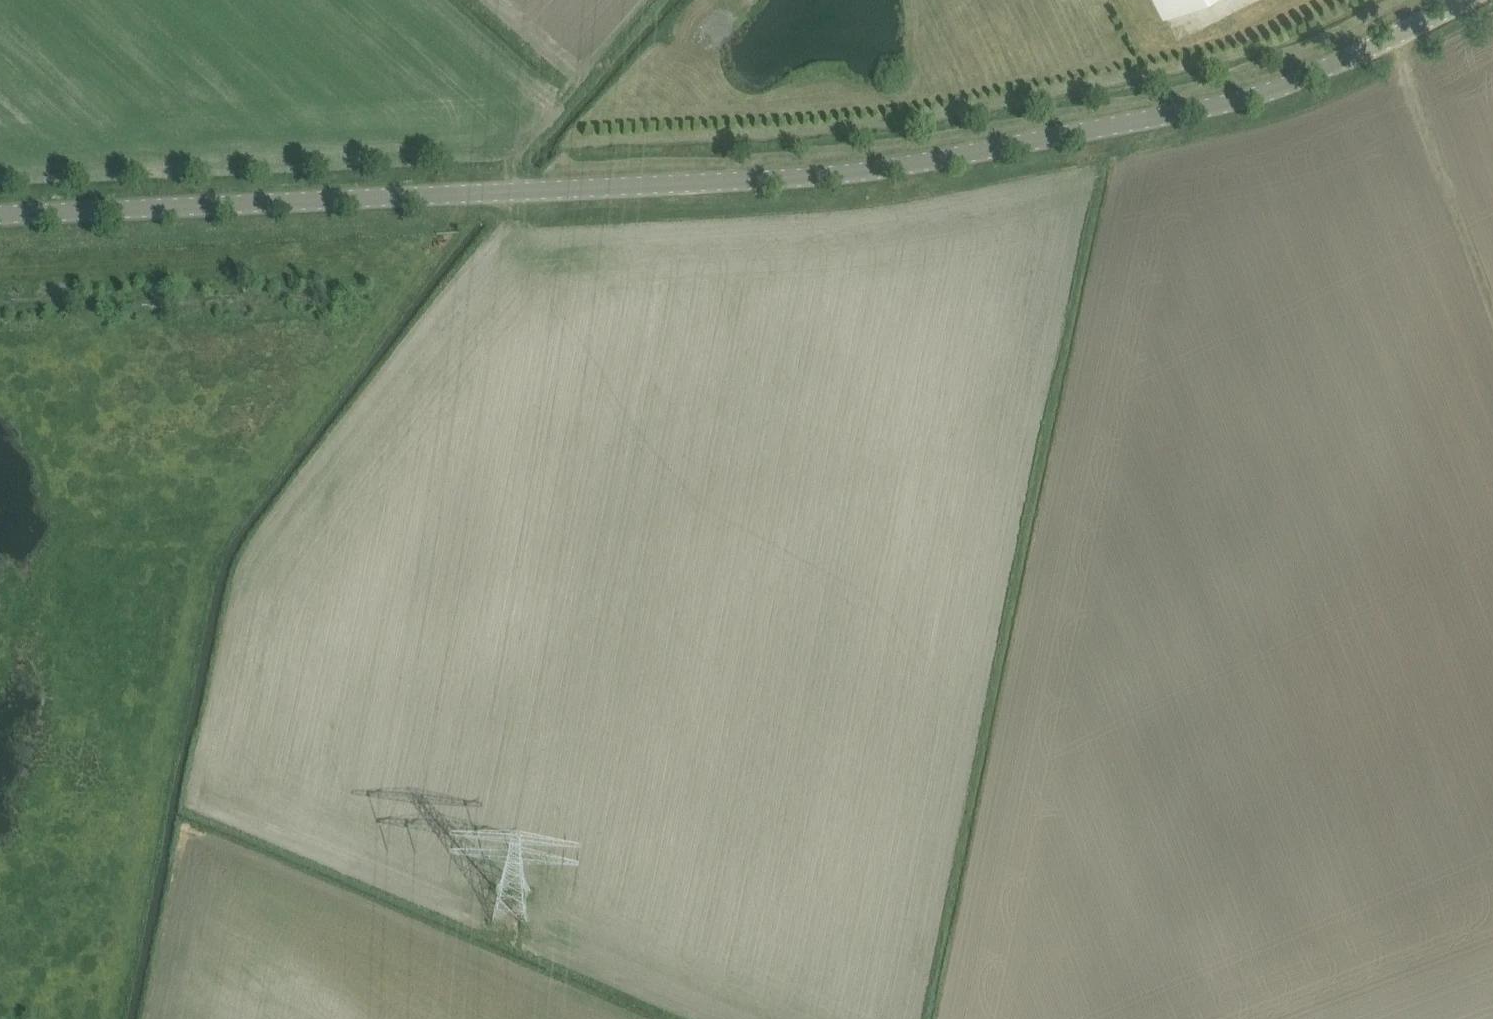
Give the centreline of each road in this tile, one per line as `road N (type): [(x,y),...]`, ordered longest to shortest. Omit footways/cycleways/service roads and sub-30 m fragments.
road 1 (unclassified): [(0,214),(845,174),(1261,95),(1464,0)]

